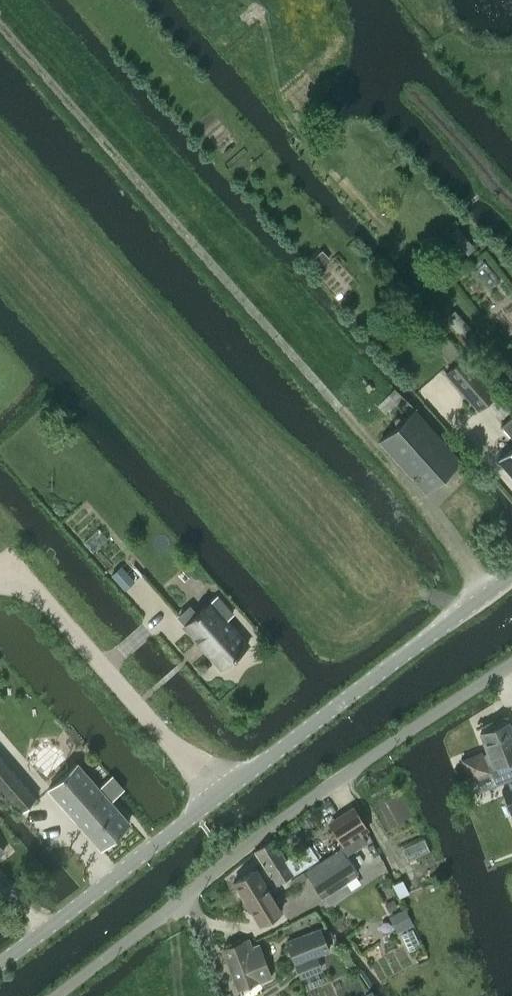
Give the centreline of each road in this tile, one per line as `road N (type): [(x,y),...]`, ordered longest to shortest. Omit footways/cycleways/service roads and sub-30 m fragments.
road 1 (tertiary): [(511,576),(0,961)]
road 2 (unclassified): [(56,995),(319,794),(511,663)]

